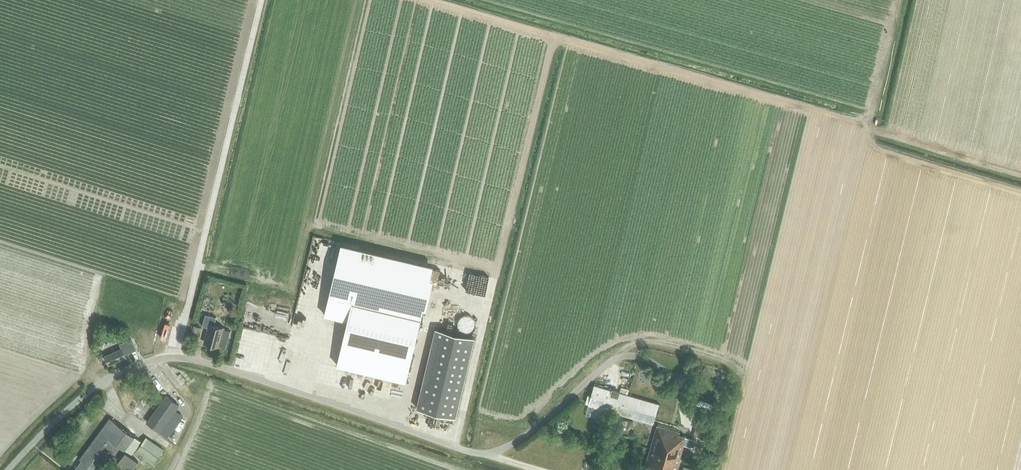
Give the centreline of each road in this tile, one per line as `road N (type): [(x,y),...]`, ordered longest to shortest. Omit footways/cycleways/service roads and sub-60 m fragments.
road 1 (unclassified): [(8,469),(91,390),(129,369),(175,358),(469,451),(509,446)]

